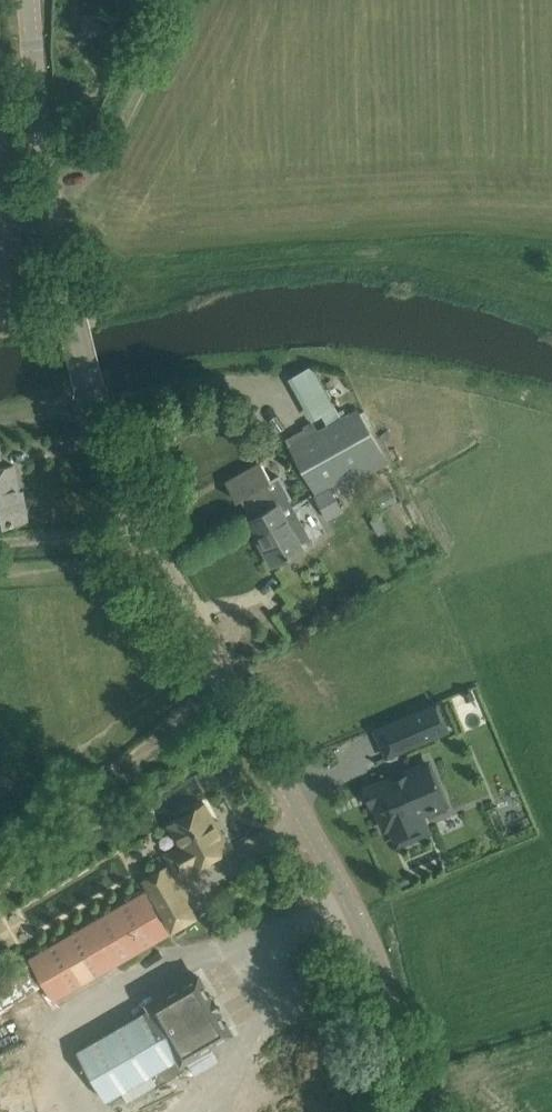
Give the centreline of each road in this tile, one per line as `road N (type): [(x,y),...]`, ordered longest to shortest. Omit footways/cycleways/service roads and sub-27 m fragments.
road 1 (tertiary): [(402,1111),(377,989),(328,870),(143,564),(46,204),(27,0)]
road 2 (track): [(183,0),(137,95),(46,204)]

